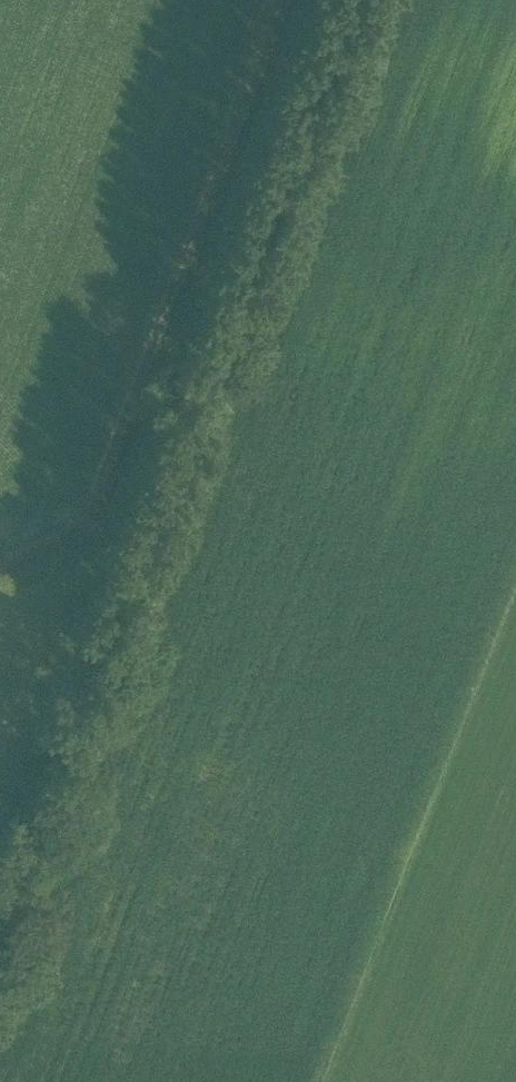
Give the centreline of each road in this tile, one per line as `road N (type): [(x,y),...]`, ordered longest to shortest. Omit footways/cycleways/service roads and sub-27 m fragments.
road 1 (track): [(342,0),(154,507)]
road 2 (track): [(154,507),(0,896)]

